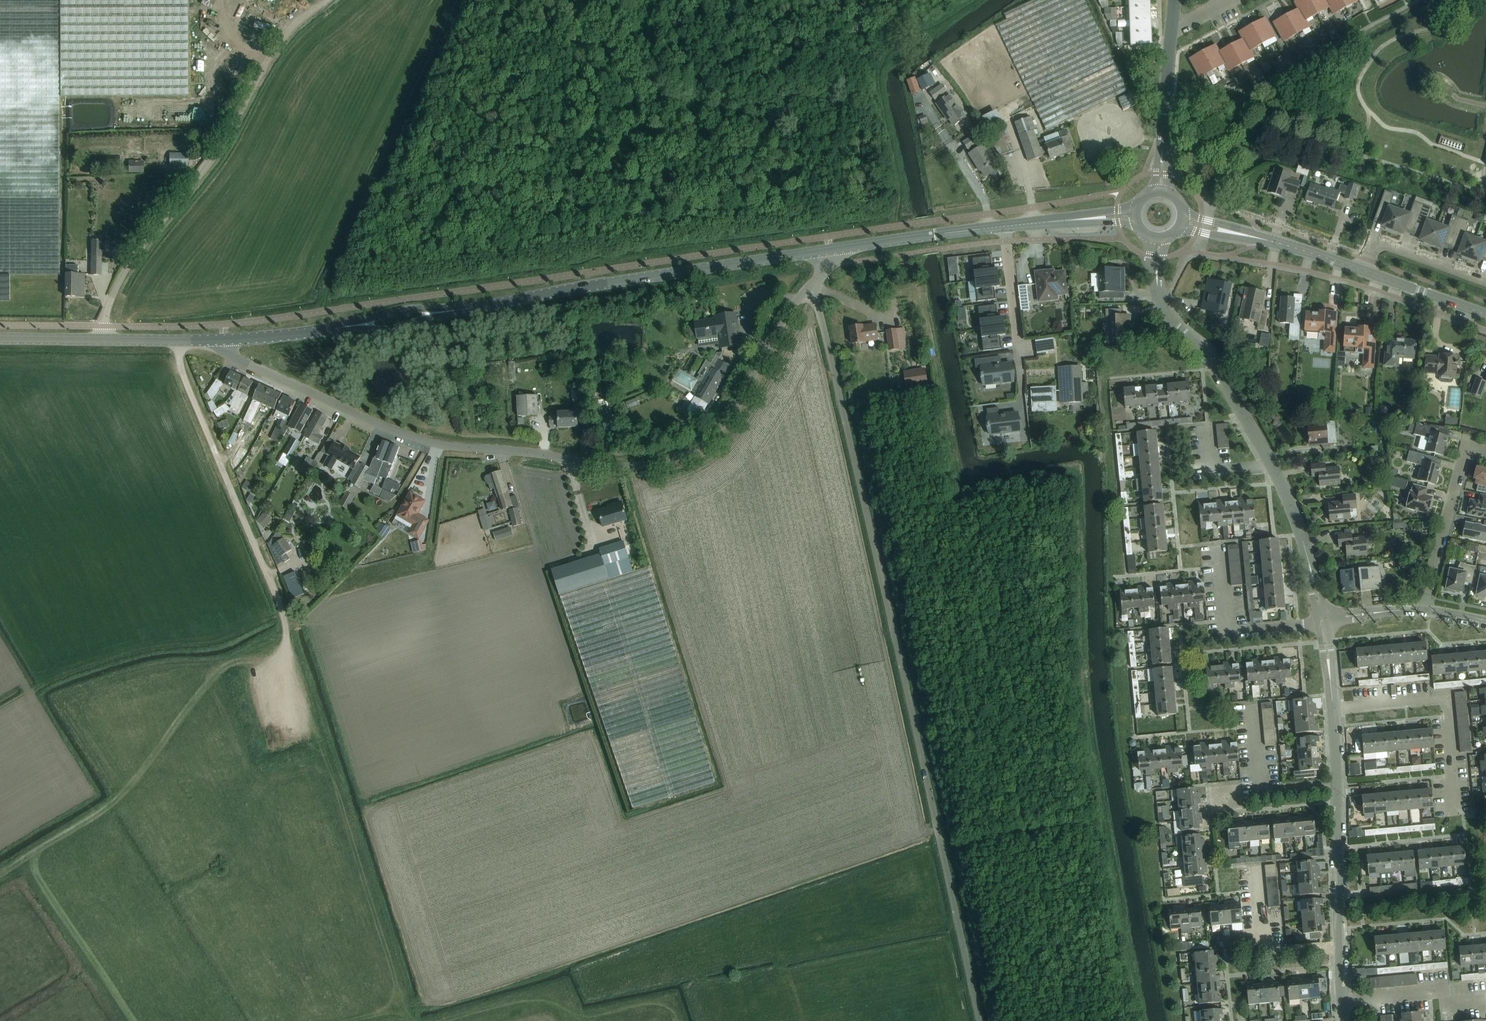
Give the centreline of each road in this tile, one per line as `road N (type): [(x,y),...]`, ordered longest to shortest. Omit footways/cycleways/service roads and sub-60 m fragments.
road 1 (unclassified): [(980,1020),(813,285)]
road 2 (residential): [(223,339),(227,352),(270,375),(427,441),(614,465),(656,463),(709,439),(795,301),(813,285)]
road 3 (unclassified): [(1158,240),(1162,299),(1216,364),(1274,468),(1325,621)]
road 4 (unclassified): [(103,339),(127,264),(209,164),(295,23),(326,0)]
road 5 (tertiary): [(449,311),(830,249)]
road 6 (track): [(282,620),(177,365),(177,340)]
road 7 (residential): [(1453,813),(1444,702),(1335,711)]
road 8 (residential): [(1325,621),(1227,632),(1218,542)]
road 9 (tertiary): [(1362,271),(1184,221)]
road 10 (residential): [(1422,611),(1462,461),(1472,451),(1485,452)]
road 11 (tertiary): [(830,249),(1005,226)]
road 12 (residential): [(1343,947),(1260,952),(1256,865)]
road 13 (residential): [(1340,784),(1258,789),(1254,702)]
road 14 (residential): [(1005,226),(1022,393)]
road 15 (unclassified): [(1340,784),(1343,947)]
road 16 (residential): [(1344,998),(1455,991),(1456,1003),(1485,1001)]
road 17 (residential): [(1485,284),(1374,244),(1362,271)]
road 18 (tertiary): [(1485,315),(1362,271)]
road 19 (tertiary): [(223,339),(351,325)]
road 20 (tertiary): [(1005,226),(1133,214)]
road 21 (tertiary): [(103,339),(223,339)]

